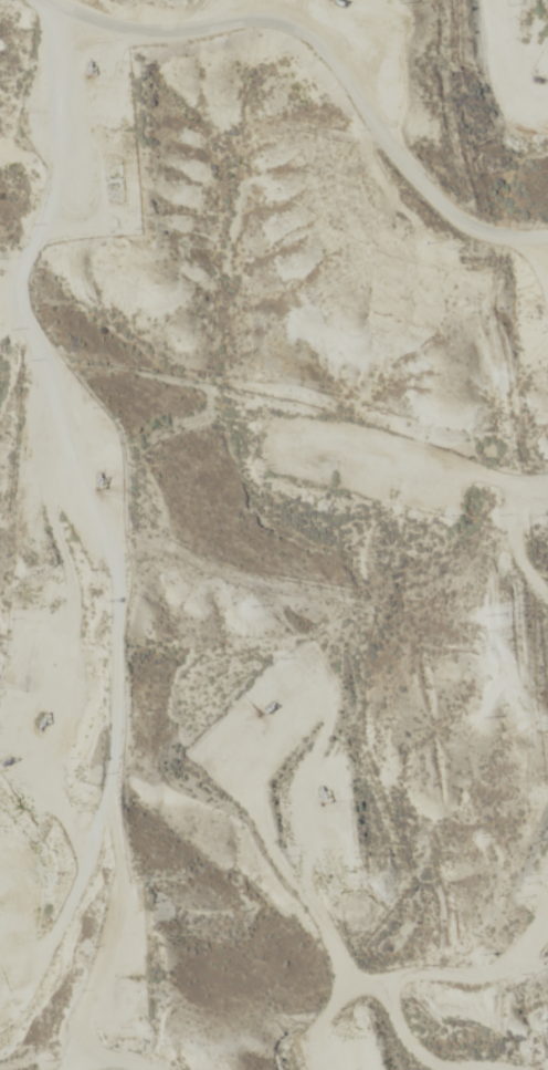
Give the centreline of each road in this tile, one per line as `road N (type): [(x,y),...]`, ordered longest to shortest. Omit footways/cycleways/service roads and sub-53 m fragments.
road 1 (residential): [(15,0),(129,44),(246,33),(296,43),(334,77),(449,220),(495,247),(547,250)]

